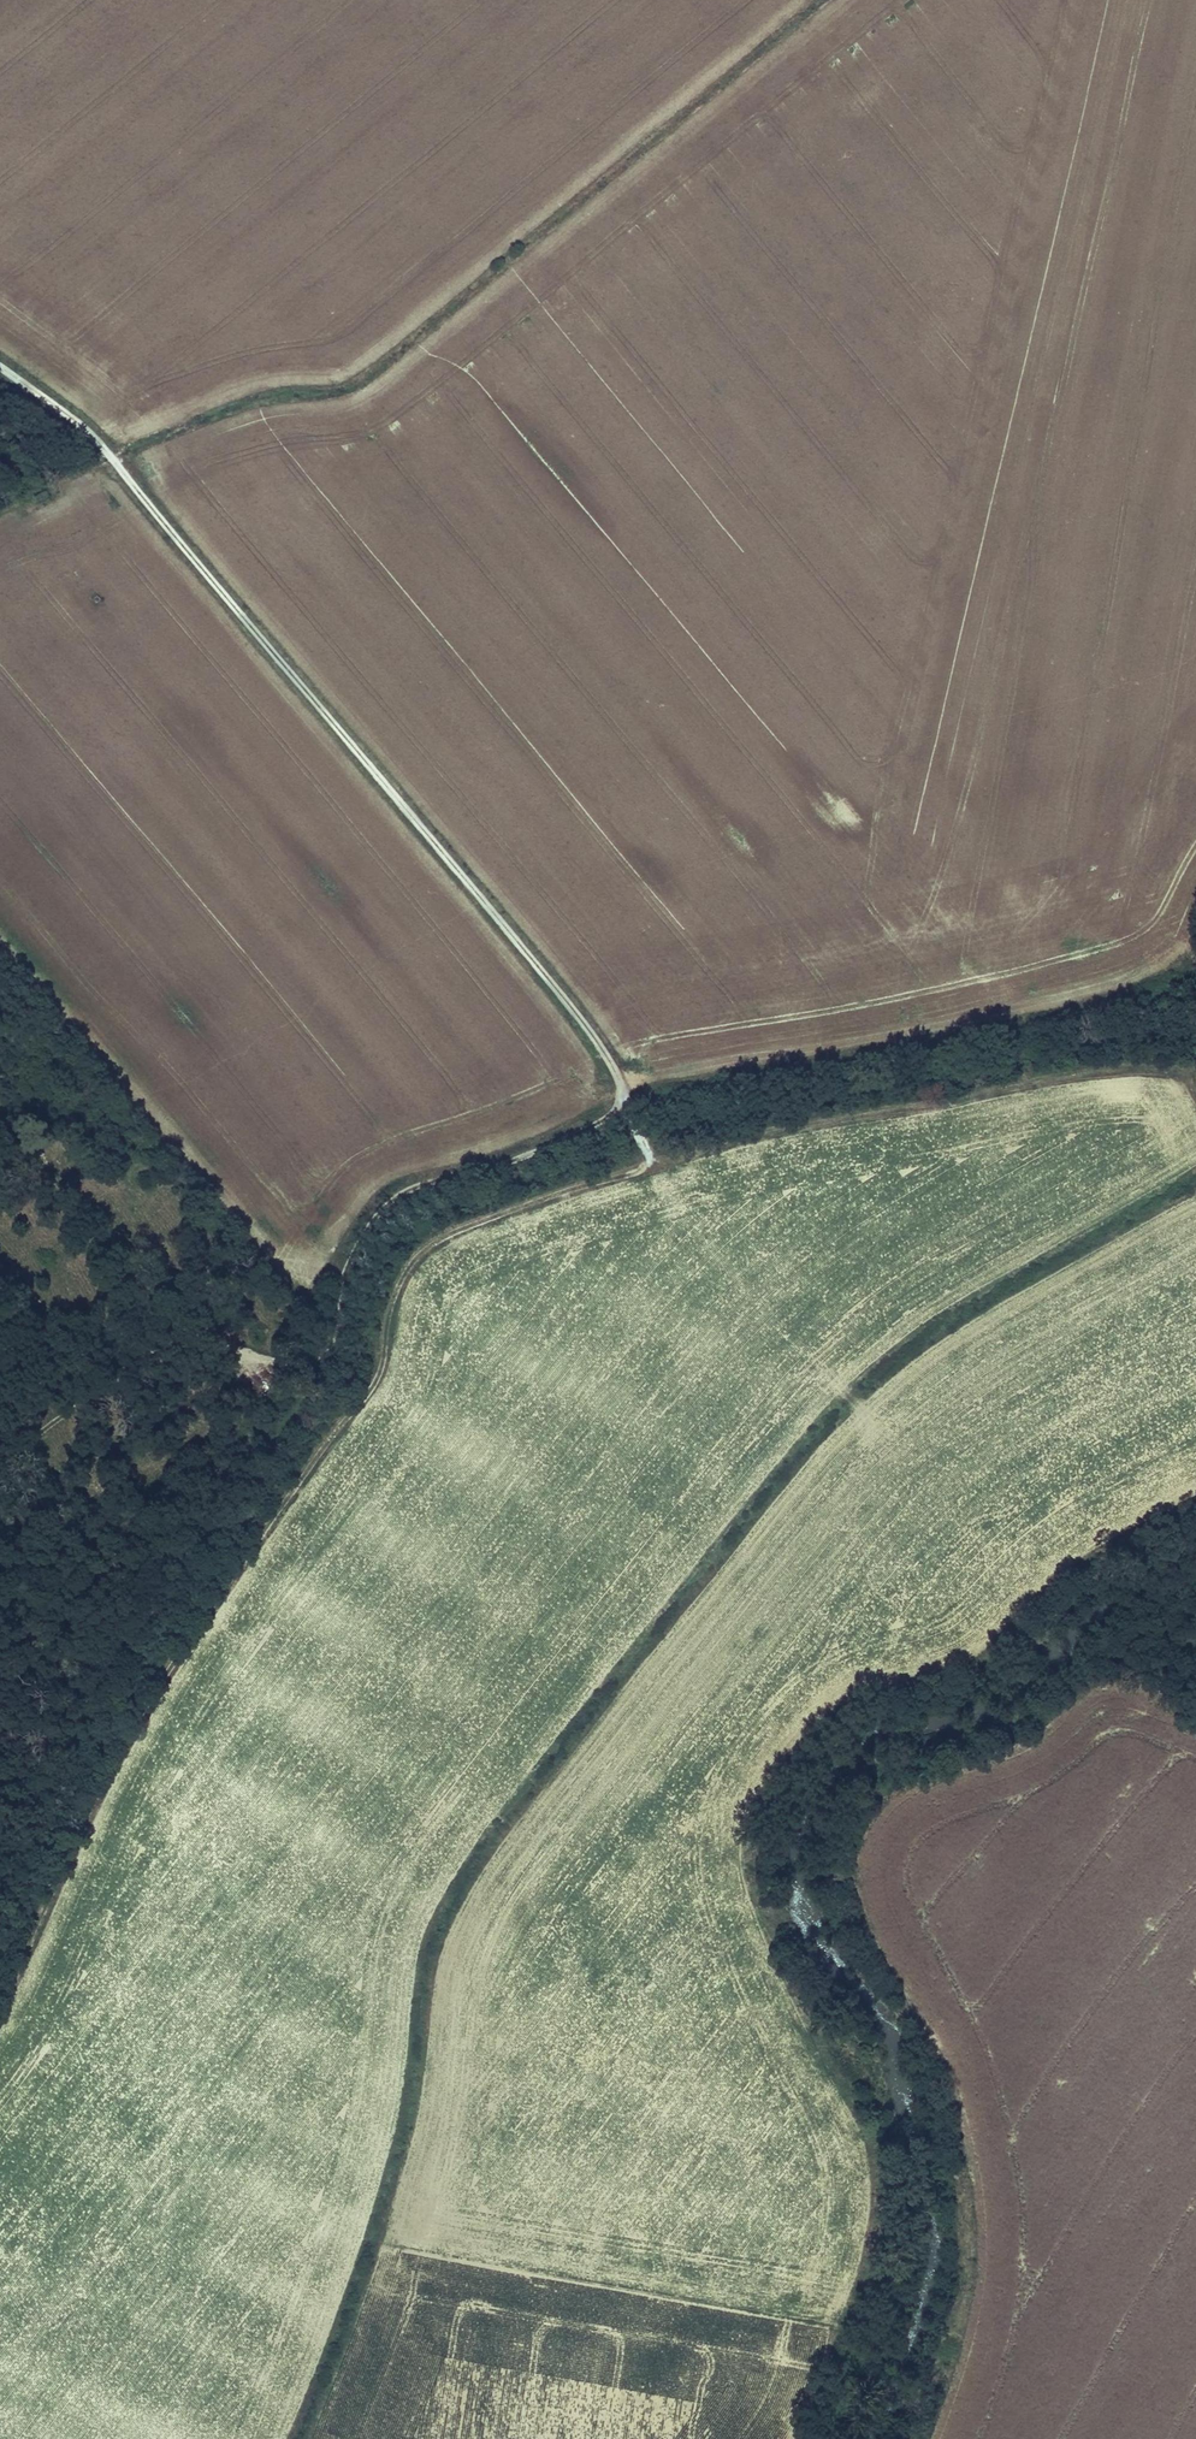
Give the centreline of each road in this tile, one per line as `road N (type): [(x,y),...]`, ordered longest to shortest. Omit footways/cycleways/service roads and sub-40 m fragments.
road 1 (track): [(0,372),(92,435),(120,467),(592,1032),(623,1083),(625,1106),(520,1159),(398,1193),(353,1250),(328,1344),(300,1360),(254,1360),(165,1307),(39,1167)]

